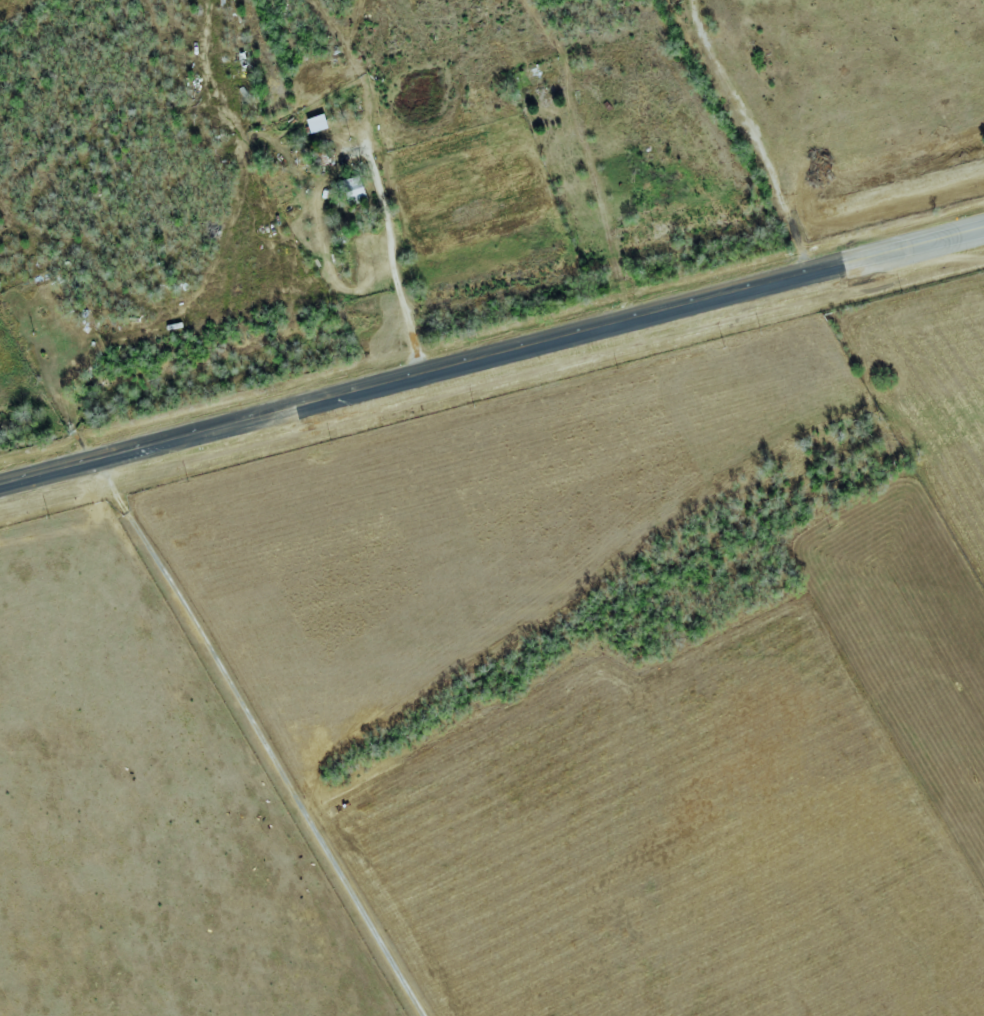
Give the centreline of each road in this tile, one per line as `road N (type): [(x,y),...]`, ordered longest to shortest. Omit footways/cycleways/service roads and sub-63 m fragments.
road 1 (trunk): [(983,230),(0,487)]
road 2 (residential): [(421,1015),(97,461)]

